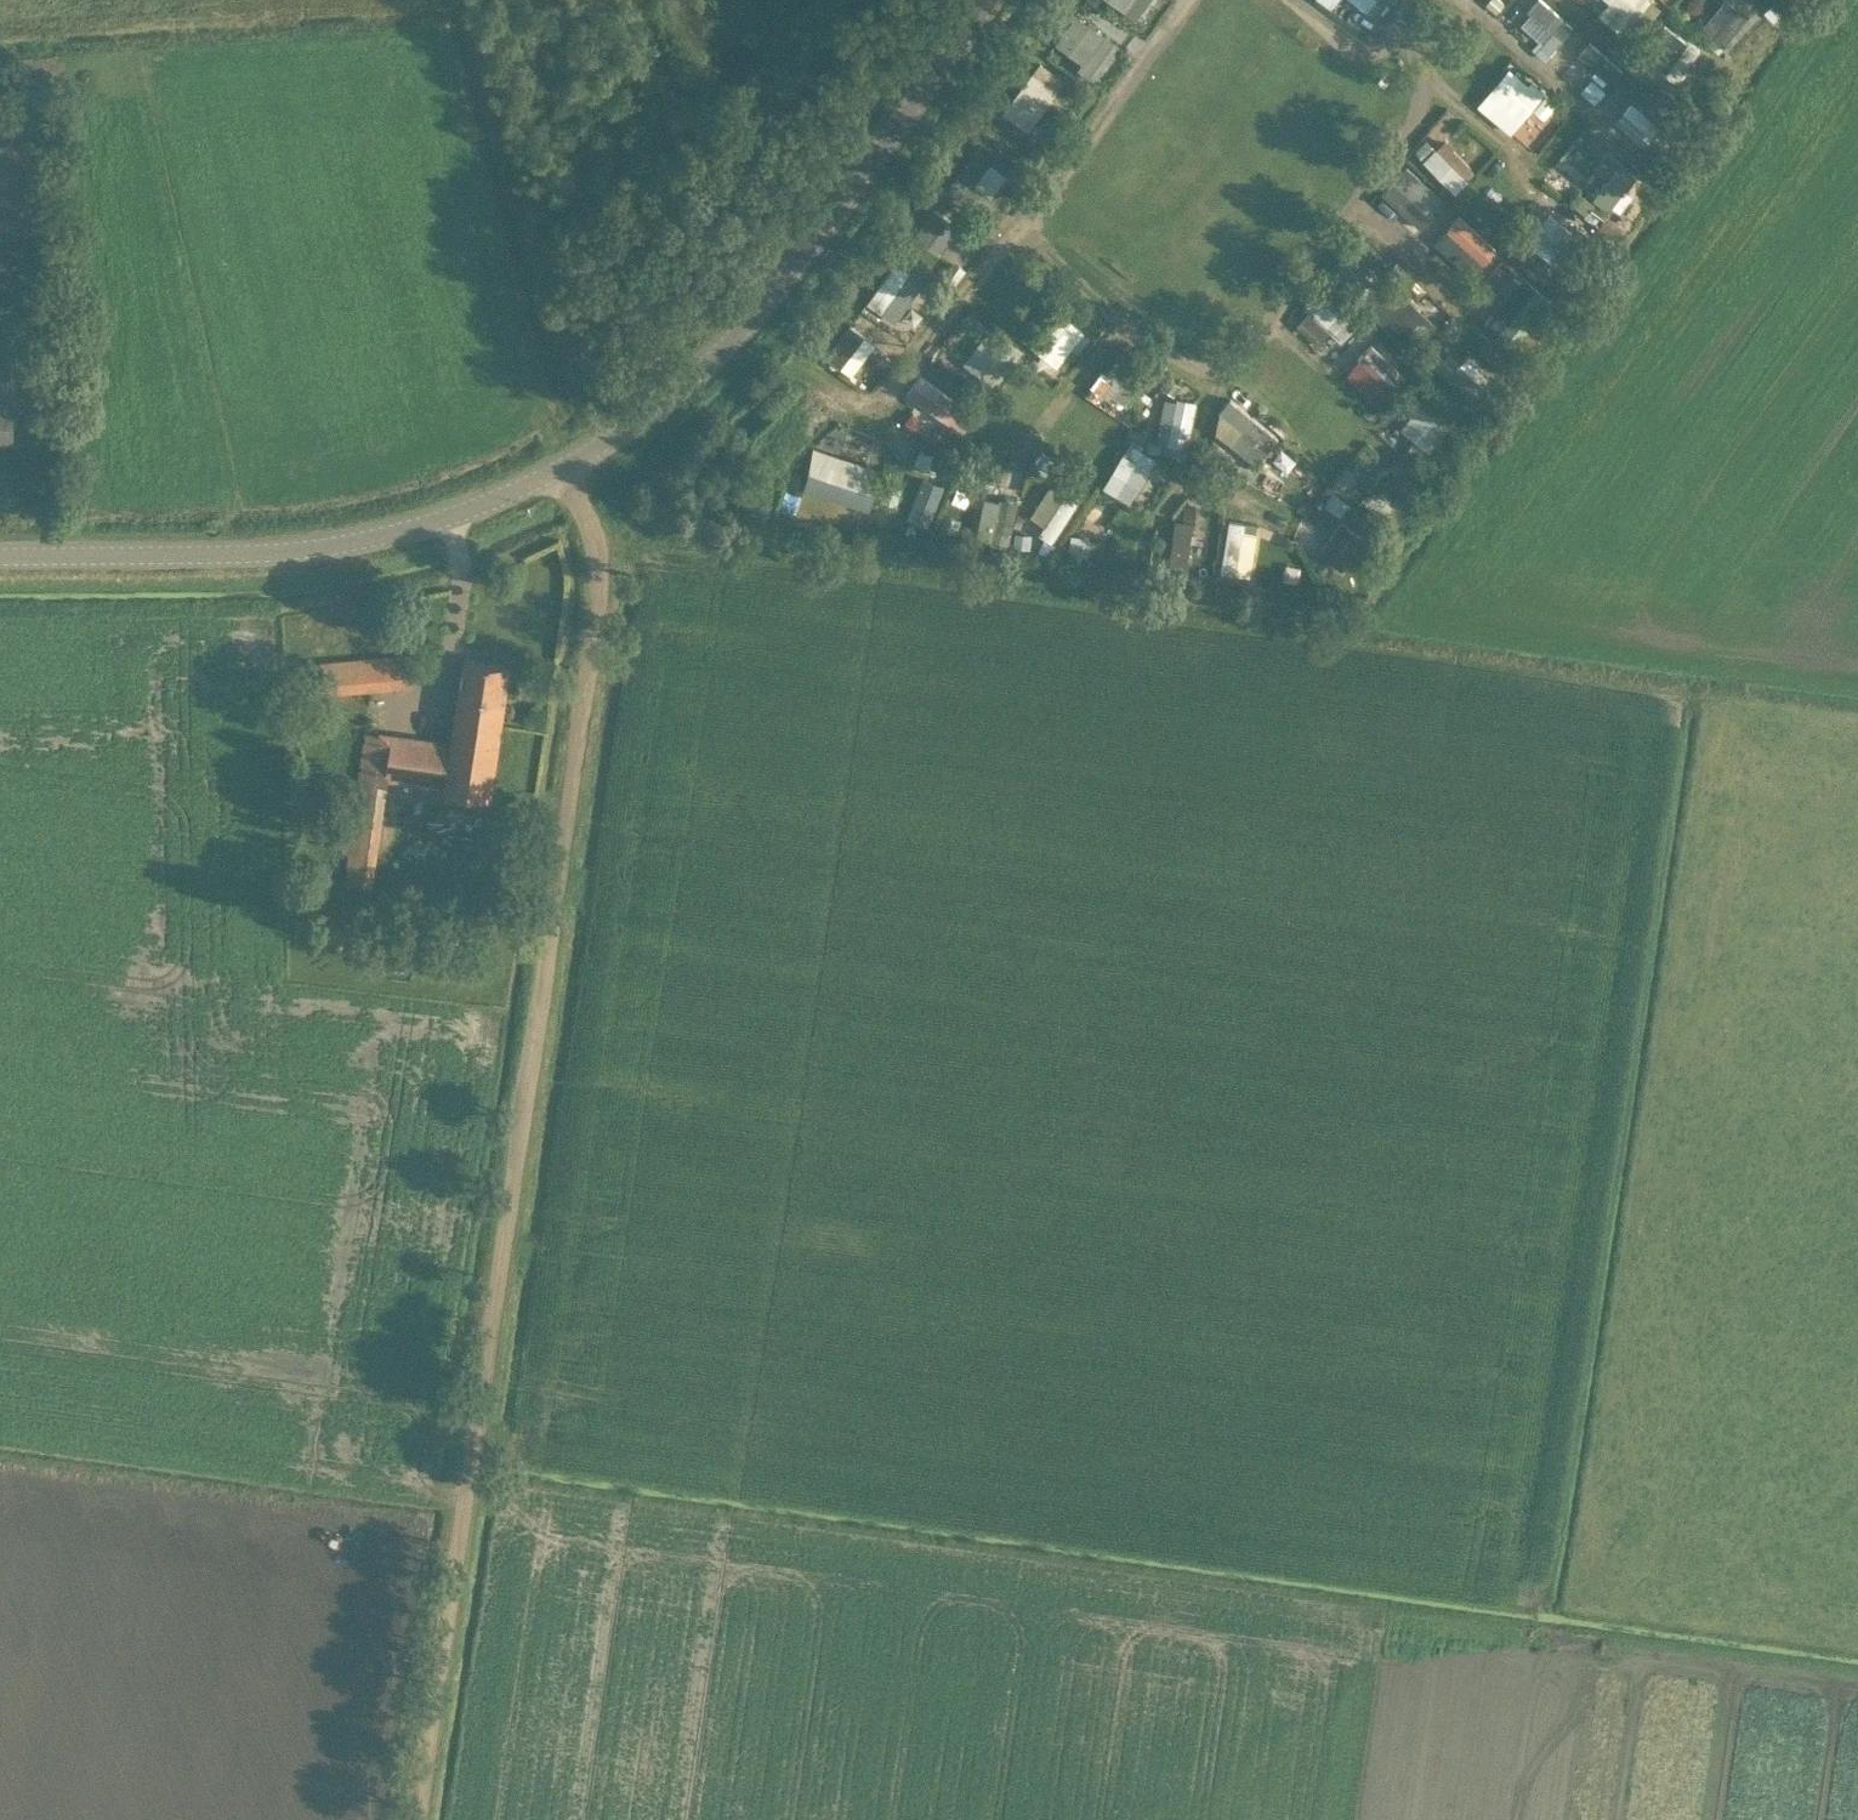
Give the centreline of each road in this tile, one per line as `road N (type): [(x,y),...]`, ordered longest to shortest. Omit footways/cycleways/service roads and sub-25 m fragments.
road 1 (track): [(424,1819),(607,587),(593,494),(568,463)]
road 2 (unclassified): [(0,553),(316,546),(417,529),(568,463),(746,330),(991,0)]

